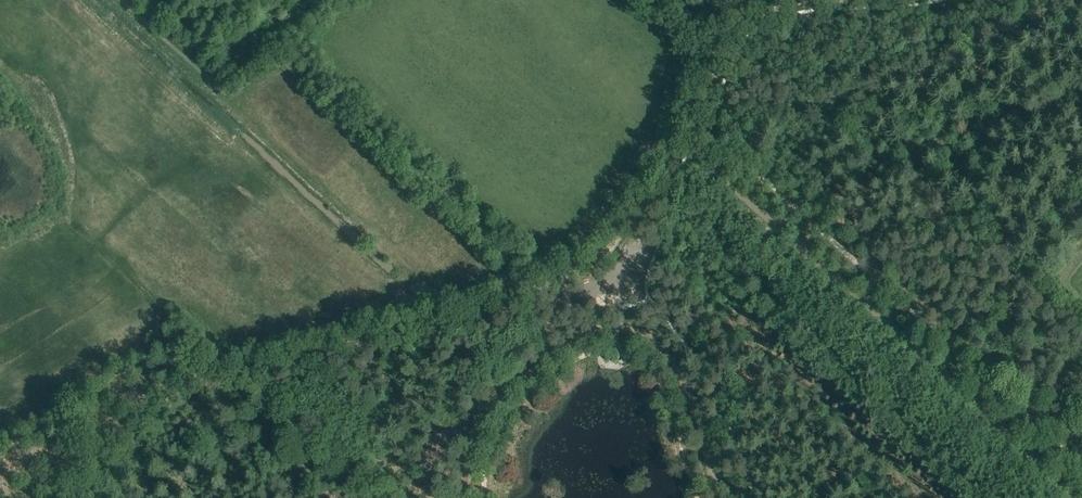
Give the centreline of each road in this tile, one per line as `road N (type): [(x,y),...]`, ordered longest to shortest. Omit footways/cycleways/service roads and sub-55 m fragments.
road 1 (track): [(51,497),(207,372),(267,372),(436,327),(585,268),(626,231),(681,153)]
road 2 (track): [(1081,466),(747,164),(693,125)]
road 3 (track): [(681,153),(742,27),(781,7),(816,0)]

